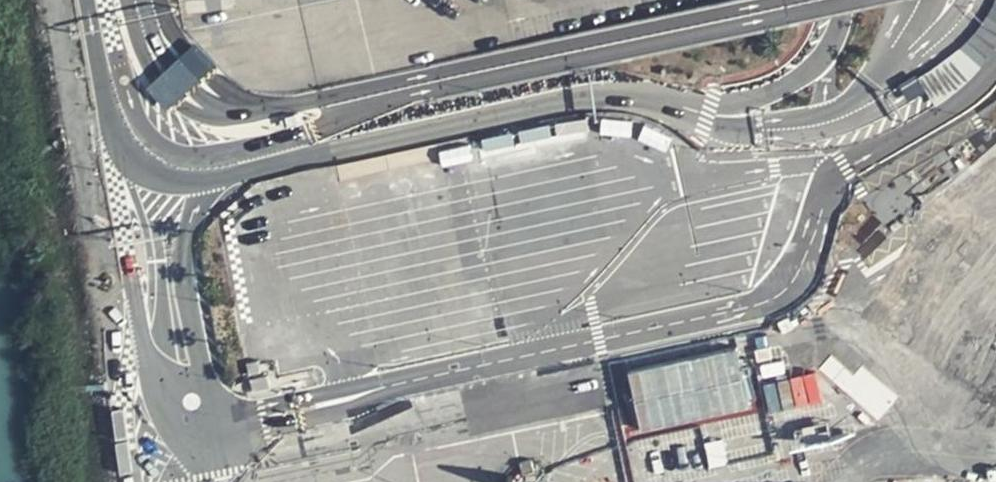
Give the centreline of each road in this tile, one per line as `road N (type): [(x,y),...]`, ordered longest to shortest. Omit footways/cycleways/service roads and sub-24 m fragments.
road 1 (unclassified): [(90,0),(111,114),(127,153),(165,177),(199,180),(577,99),(724,104),(758,97),(822,58),(845,0)]
road 2 (secondary): [(143,0),(180,78),(208,100),(241,110),(762,0)]

